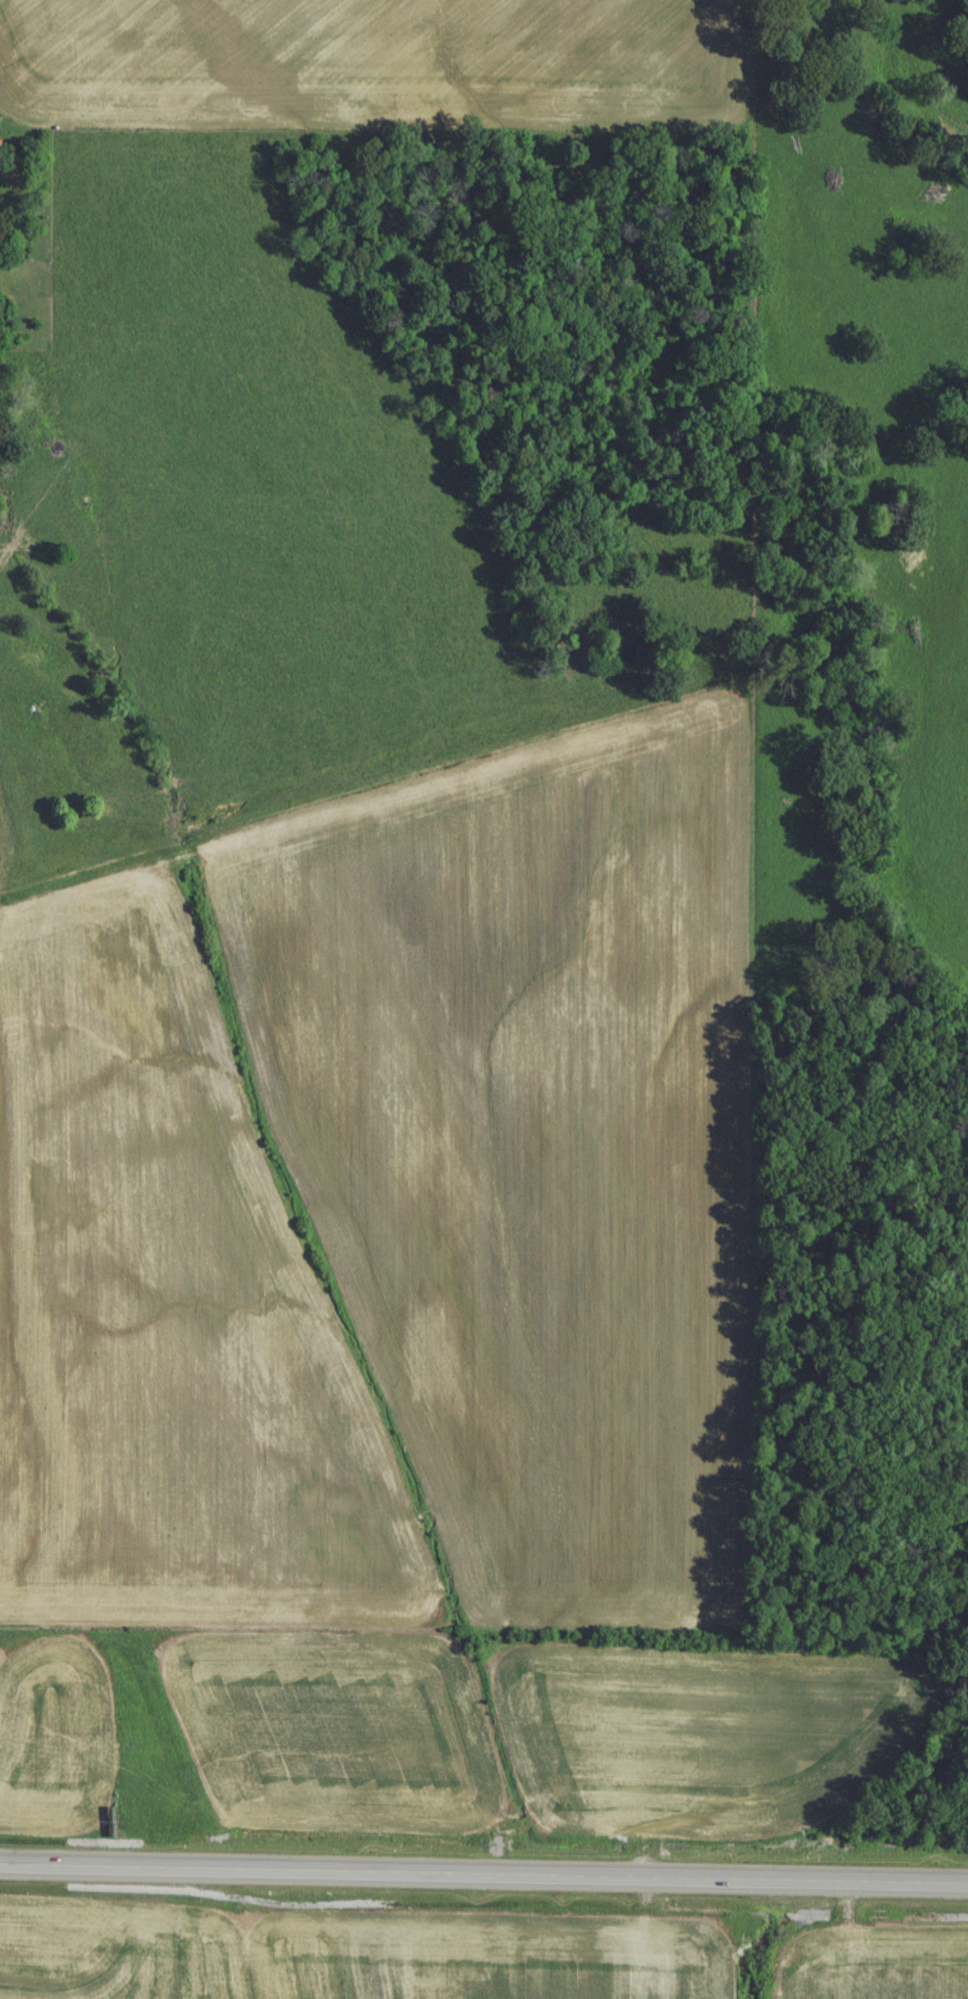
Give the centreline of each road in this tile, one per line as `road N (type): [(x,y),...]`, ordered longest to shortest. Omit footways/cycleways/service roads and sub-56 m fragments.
road 1 (primary): [(967,1886),(0,1866)]

